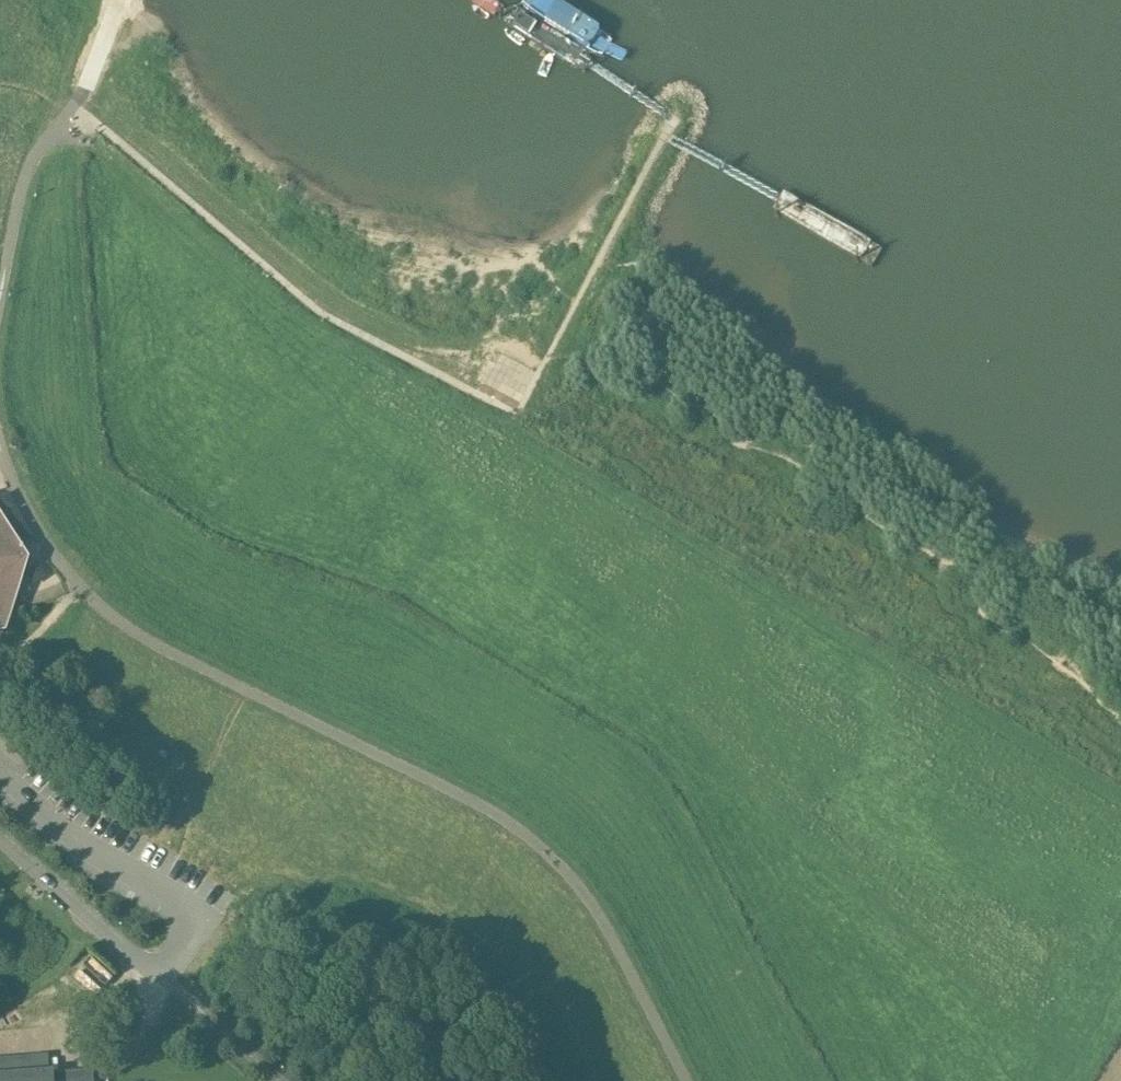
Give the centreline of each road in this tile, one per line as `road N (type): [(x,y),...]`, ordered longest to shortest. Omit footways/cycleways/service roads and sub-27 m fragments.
road 1 (track): [(70,109),(353,336),(504,410)]
road 2 (unclassified): [(0,282),(26,175),(102,55)]
road 3 (residential): [(0,833),(157,972)]

